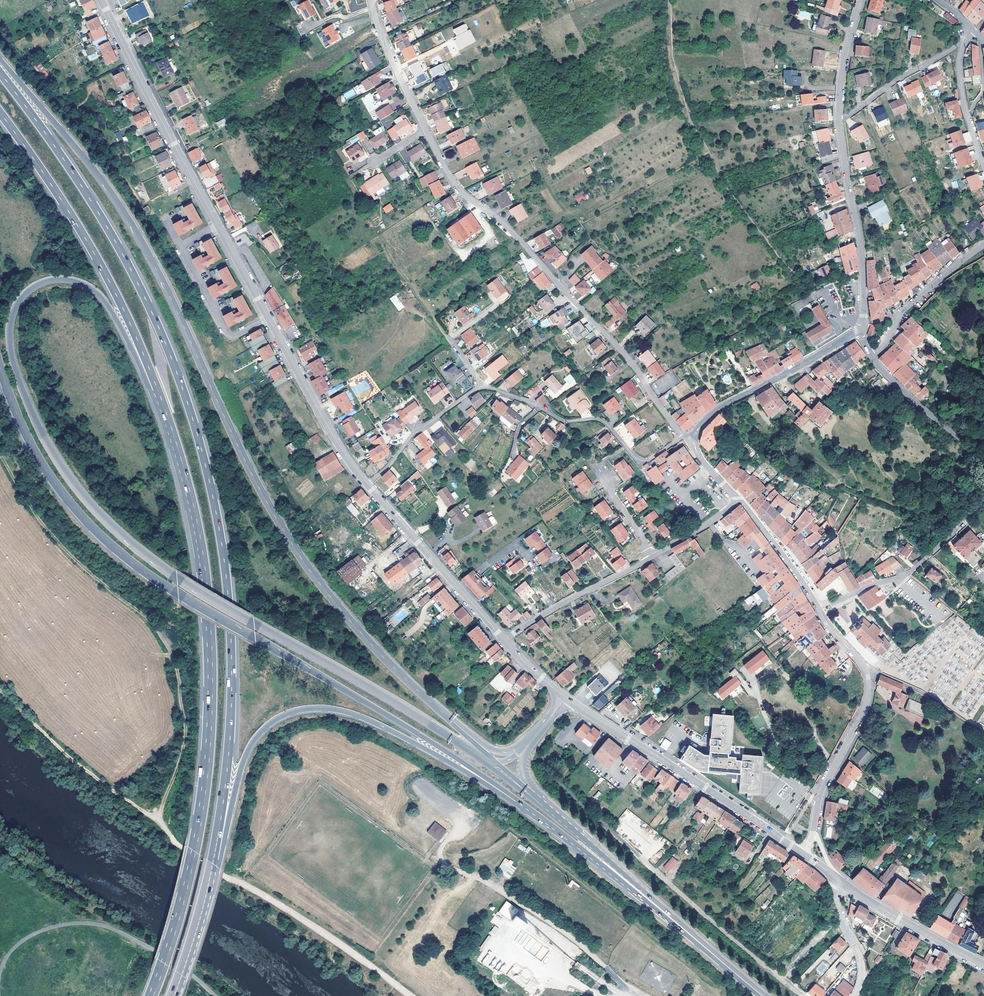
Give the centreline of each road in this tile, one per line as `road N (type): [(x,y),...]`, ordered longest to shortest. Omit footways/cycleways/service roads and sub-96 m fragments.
road 1 (motorway): [(452,740),(177,579),(109,525),(77,492),(27,403),(9,340),(17,302),(52,279),(86,285),(109,306),(157,391)]
road 2 (motorway): [(215,853),(232,647),(204,456),(171,358),(124,257),(0,73)]
road 3 (motorway): [(456,726),(383,659),(299,557),(137,234),(0,59)]
road 4 (motorway): [(0,363),(53,485),(101,538),(178,595),(397,721),(534,814)]
road 5 (track): [(0,691),(82,770),(154,823),(160,816),(179,750),(179,675),(145,618),(61,547),(0,454)]
road 6 (motorway): [(157,391),(203,572),(208,686),(195,841),(150,995)]
road 7 (secondary): [(368,485),(269,319),(101,0)]
road 8 (motorway): [(215,853),(255,738),(304,710),(365,720),(534,814)]
road 9 (residential): [(426,131),(461,194),(504,224),(625,356),(682,437)]
road 10 (track): [(426,790),(462,823),(442,845),(443,863),(578,944),(629,995)]
road 11 (motorway): [(0,112),(102,268),(157,391)]
road 12 (unclassified): [(154,823),(408,995)]
road 13 (secondary): [(810,857),(568,700)]
road 14 (residential): [(810,857),(819,804),(869,686),(862,665),(819,611)]
road 15 (residential): [(682,437),(638,462),(601,422),(563,421),(484,389)]
road 16 (unclassified): [(861,330),(859,230),(838,123)]
road 17 (residential): [(682,437),(861,330)]
road 18 (secondary): [(505,641),(368,485)]
road 19 (residential): [(983,500),(914,569),(819,611)]
road 20 (motorway): [(534,814),(688,935)]
road 21 (motorway): [(688,935),(548,807)]
road 22 (secondary): [(983,966),(837,879)]
road 23 (residential): [(652,559),(505,641)]
road 24 (residential): [(871,356),(903,311),(983,247)]
road 25 (unclassified): [(871,356),(983,459)]
road 26 (residential): [(484,389),(416,433),(368,485)]
road 27 (residential): [(838,123),(966,43)]
road 28 (motorway): [(173,995),(215,853)]
road 29 (residential): [(371,0),(426,131)]
road 30 (residential): [(819,611),(739,501)]
road 31 (residential): [(507,298),(449,339),(484,389)]
road 32 (unclassified): [(838,123),(845,51),(863,0)]
road 33 (unclassified): [(855,995),(861,969),(836,909),(837,879)]

